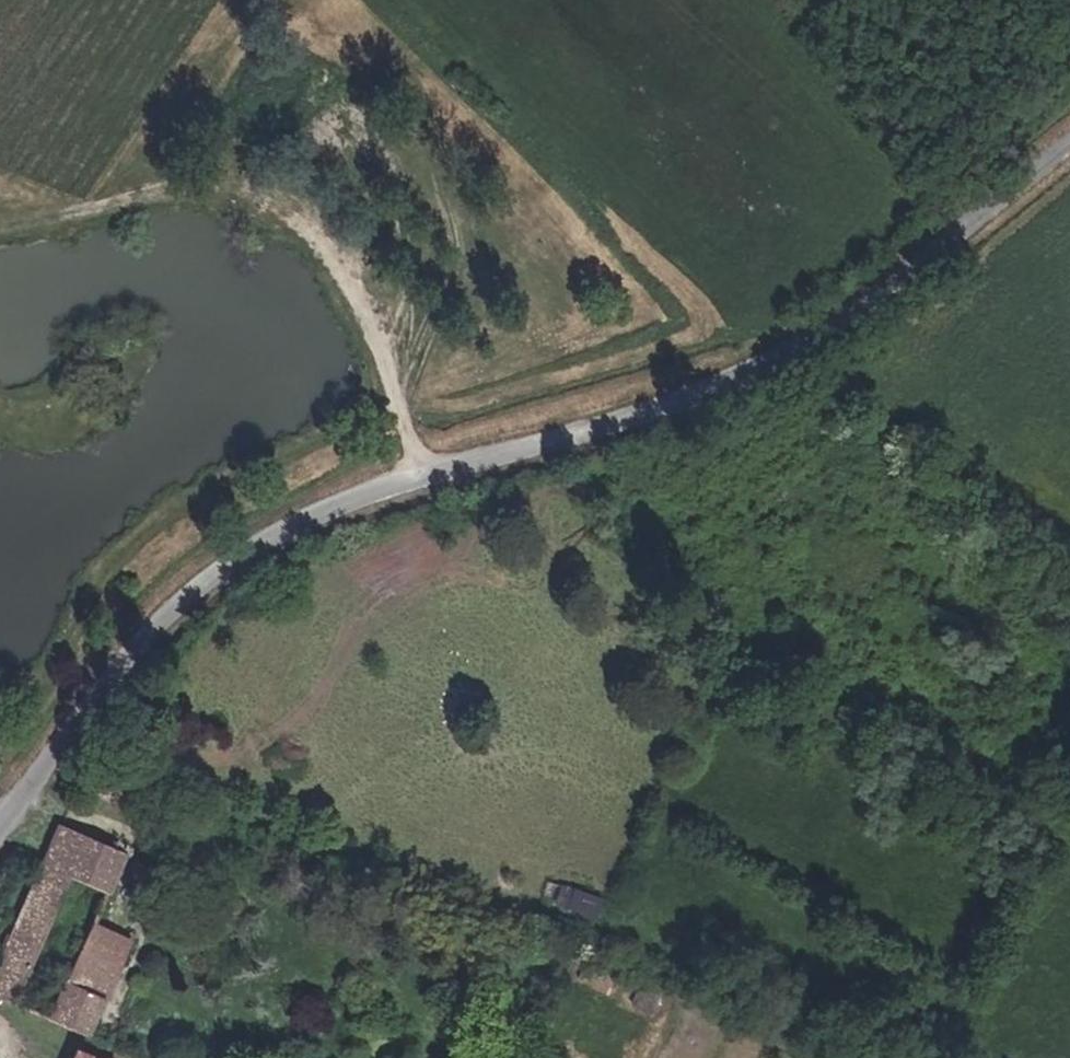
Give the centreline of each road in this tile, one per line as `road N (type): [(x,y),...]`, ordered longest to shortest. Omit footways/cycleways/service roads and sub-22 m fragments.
road 1 (unclassified): [(0,817),(171,606),(328,497),(784,360),(1069,149)]

